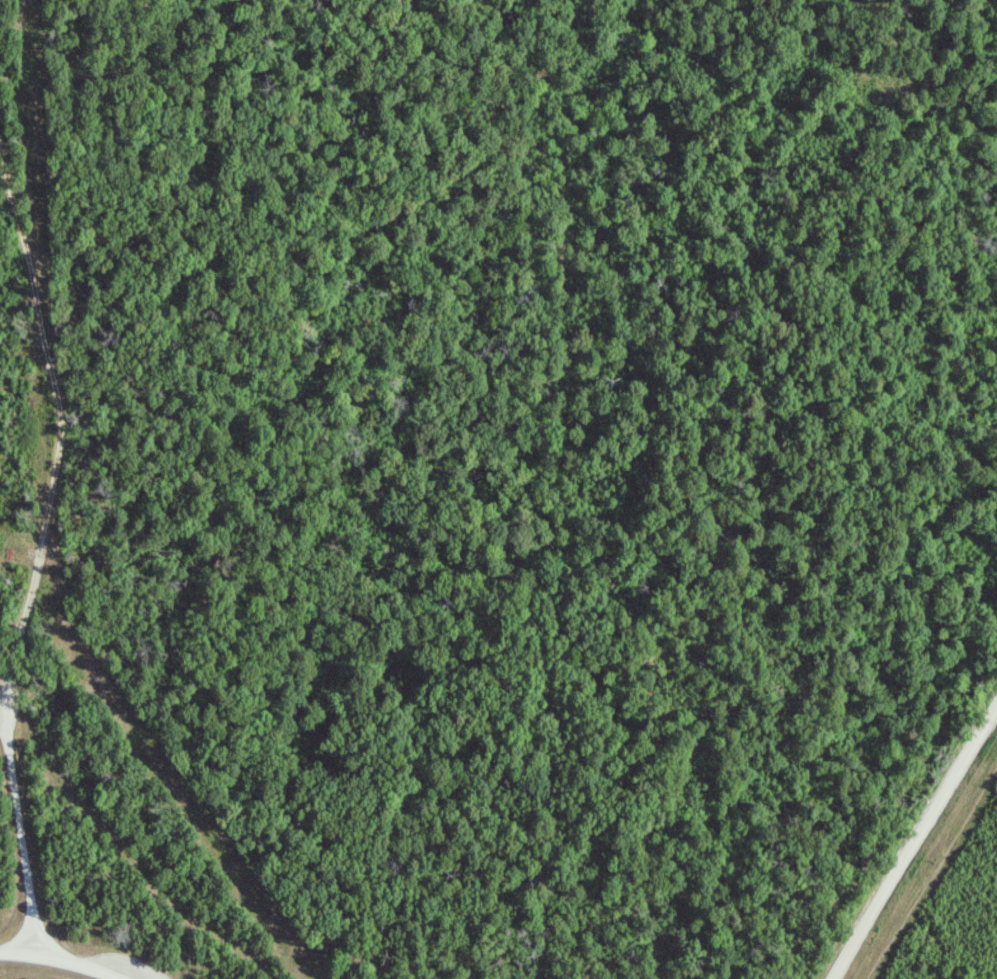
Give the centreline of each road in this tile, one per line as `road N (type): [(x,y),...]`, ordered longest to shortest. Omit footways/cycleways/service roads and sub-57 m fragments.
road 1 (residential): [(835,978),(996,702)]

